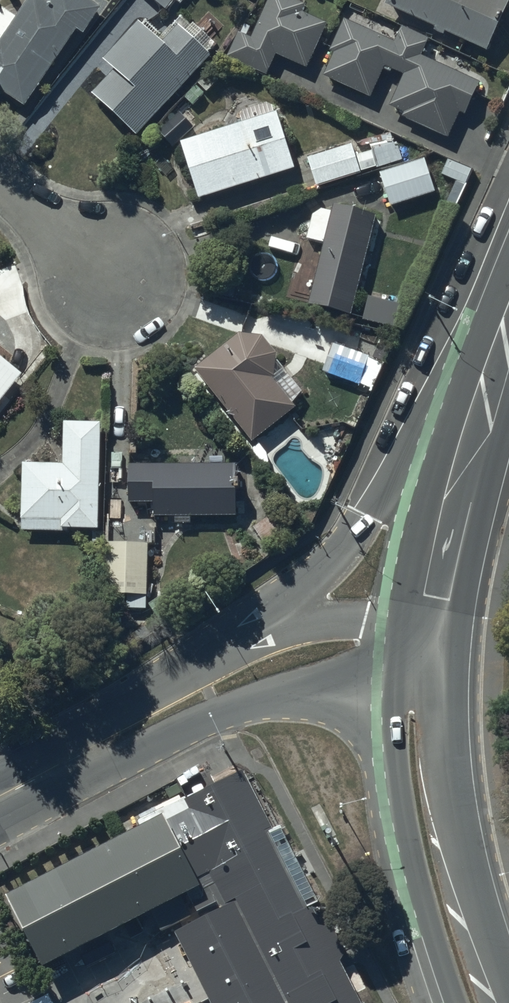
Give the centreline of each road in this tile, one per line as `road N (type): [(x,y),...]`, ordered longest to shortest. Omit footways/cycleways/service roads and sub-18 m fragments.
road 1 (primary): [(208,692),(332,566),(499,348)]
road 2 (primary): [(455,1002),(411,848),(397,738),(398,680),(426,626)]
road 3 (primary): [(426,626),(461,831),(508,984)]
road 4 (primary): [(426,626),(449,513),(499,348)]
road 5 (tertiary): [(208,692),(0,798)]
road 6 (tertiary): [(426,626),(311,654),(208,692)]
road 7 (residential): [(0,184),(119,278)]

